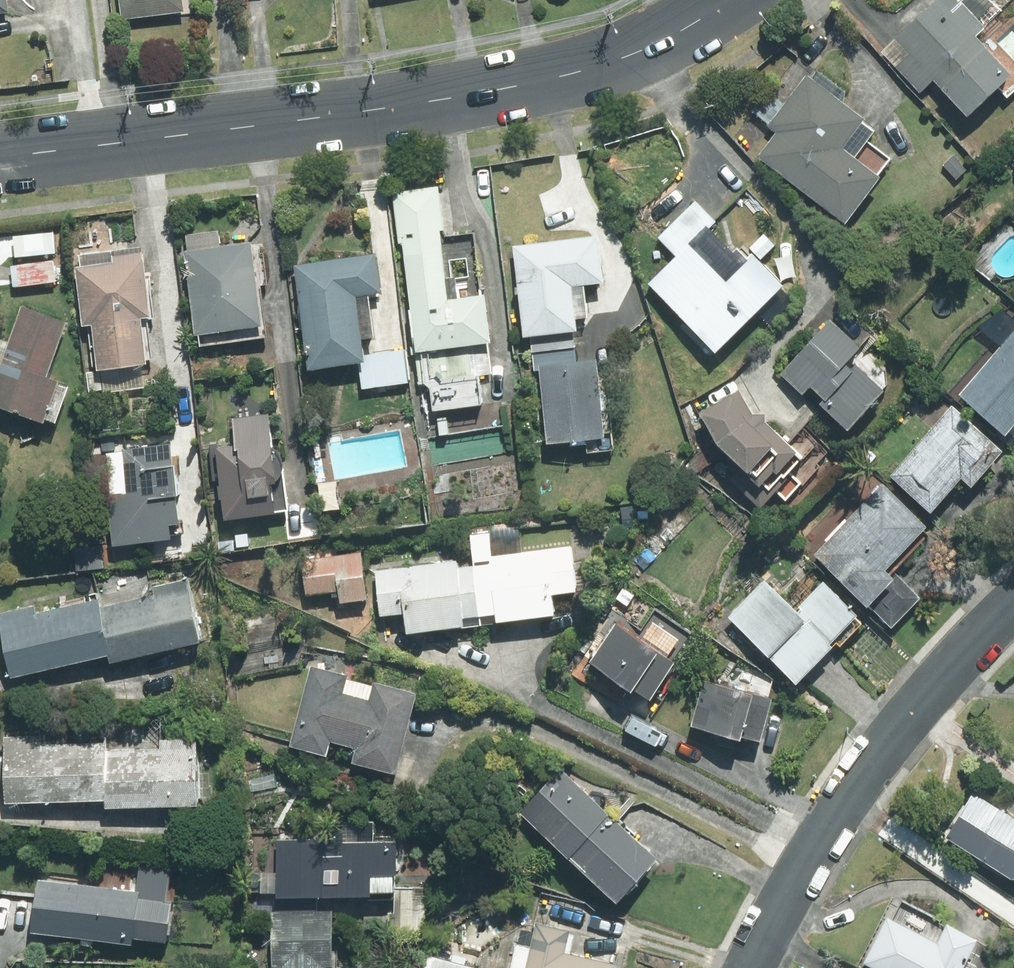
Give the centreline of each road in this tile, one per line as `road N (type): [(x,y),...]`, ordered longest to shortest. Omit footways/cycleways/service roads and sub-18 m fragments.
road 1 (tertiary): [(0,158),(362,111),(595,69),(730,0)]
road 2 (residential): [(752,967),(846,800),(946,675),(1013,607)]

